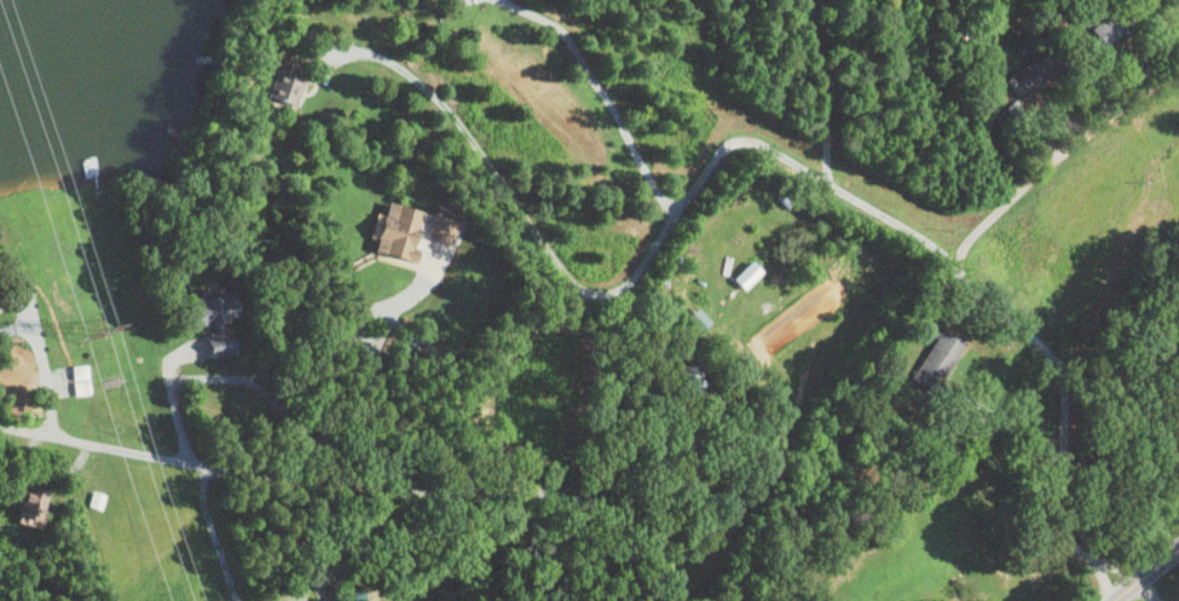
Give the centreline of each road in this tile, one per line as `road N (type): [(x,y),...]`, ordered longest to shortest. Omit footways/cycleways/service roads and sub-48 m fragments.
road 1 (residential): [(0,425),(201,470),(595,498),(652,555),(653,600)]
road 2 (residential): [(1120,594),(1069,534),(1060,512),(1064,375),(1038,334),(984,305),(959,275),(964,248),(990,220),(1134,93),(1178,70)]

